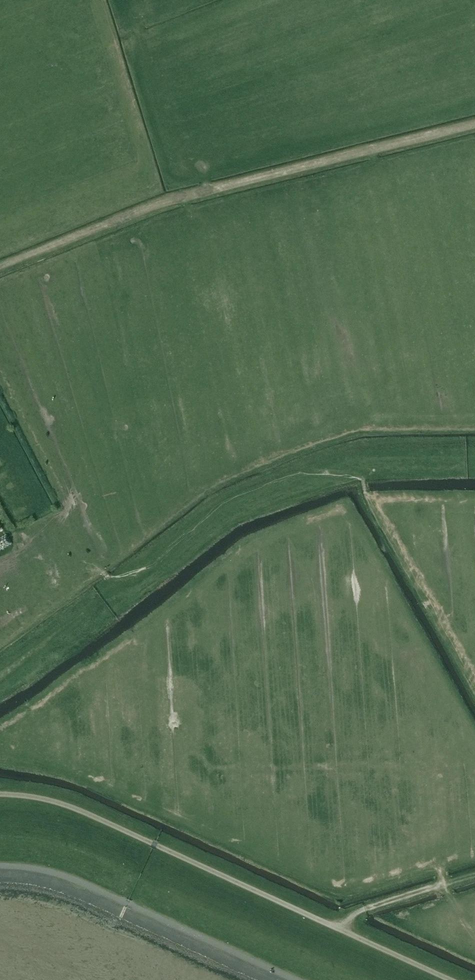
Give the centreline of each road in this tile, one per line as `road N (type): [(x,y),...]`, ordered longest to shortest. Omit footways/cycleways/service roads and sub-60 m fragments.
road 1 (track): [(0,268),(167,201),(474,124)]
road 2 (track): [(339,930),(364,909),(474,876)]

